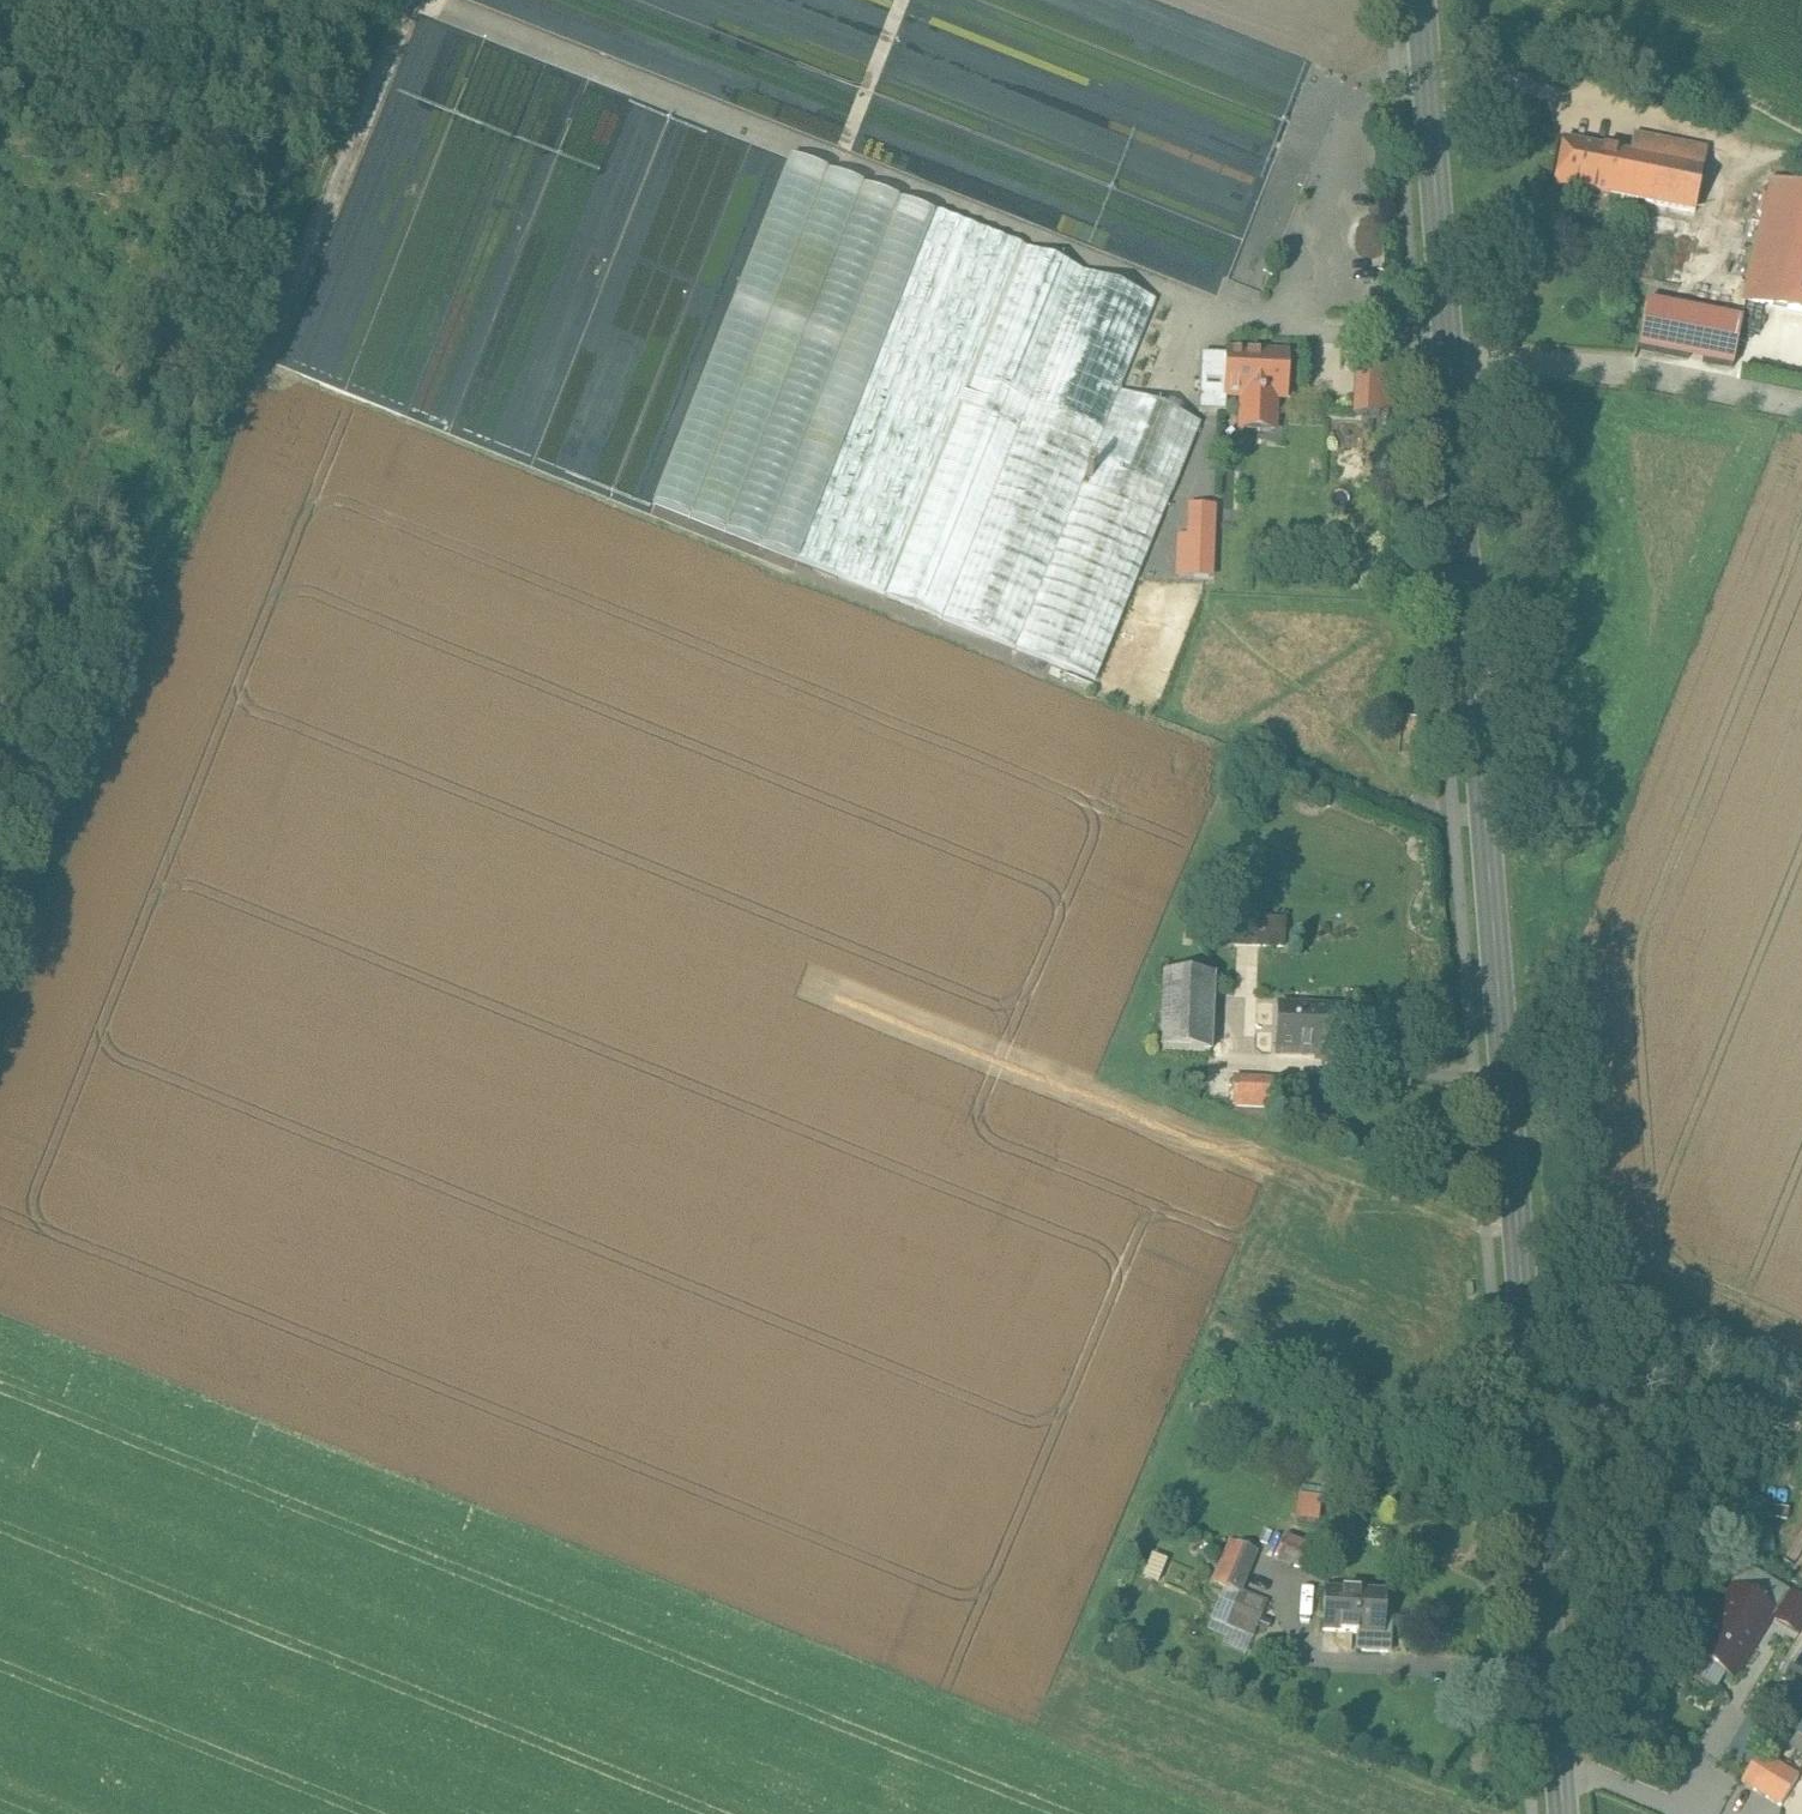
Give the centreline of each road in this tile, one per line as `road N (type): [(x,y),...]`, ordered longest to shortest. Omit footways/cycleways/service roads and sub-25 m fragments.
road 1 (tertiary): [(1566,1813),(1422,0)]

